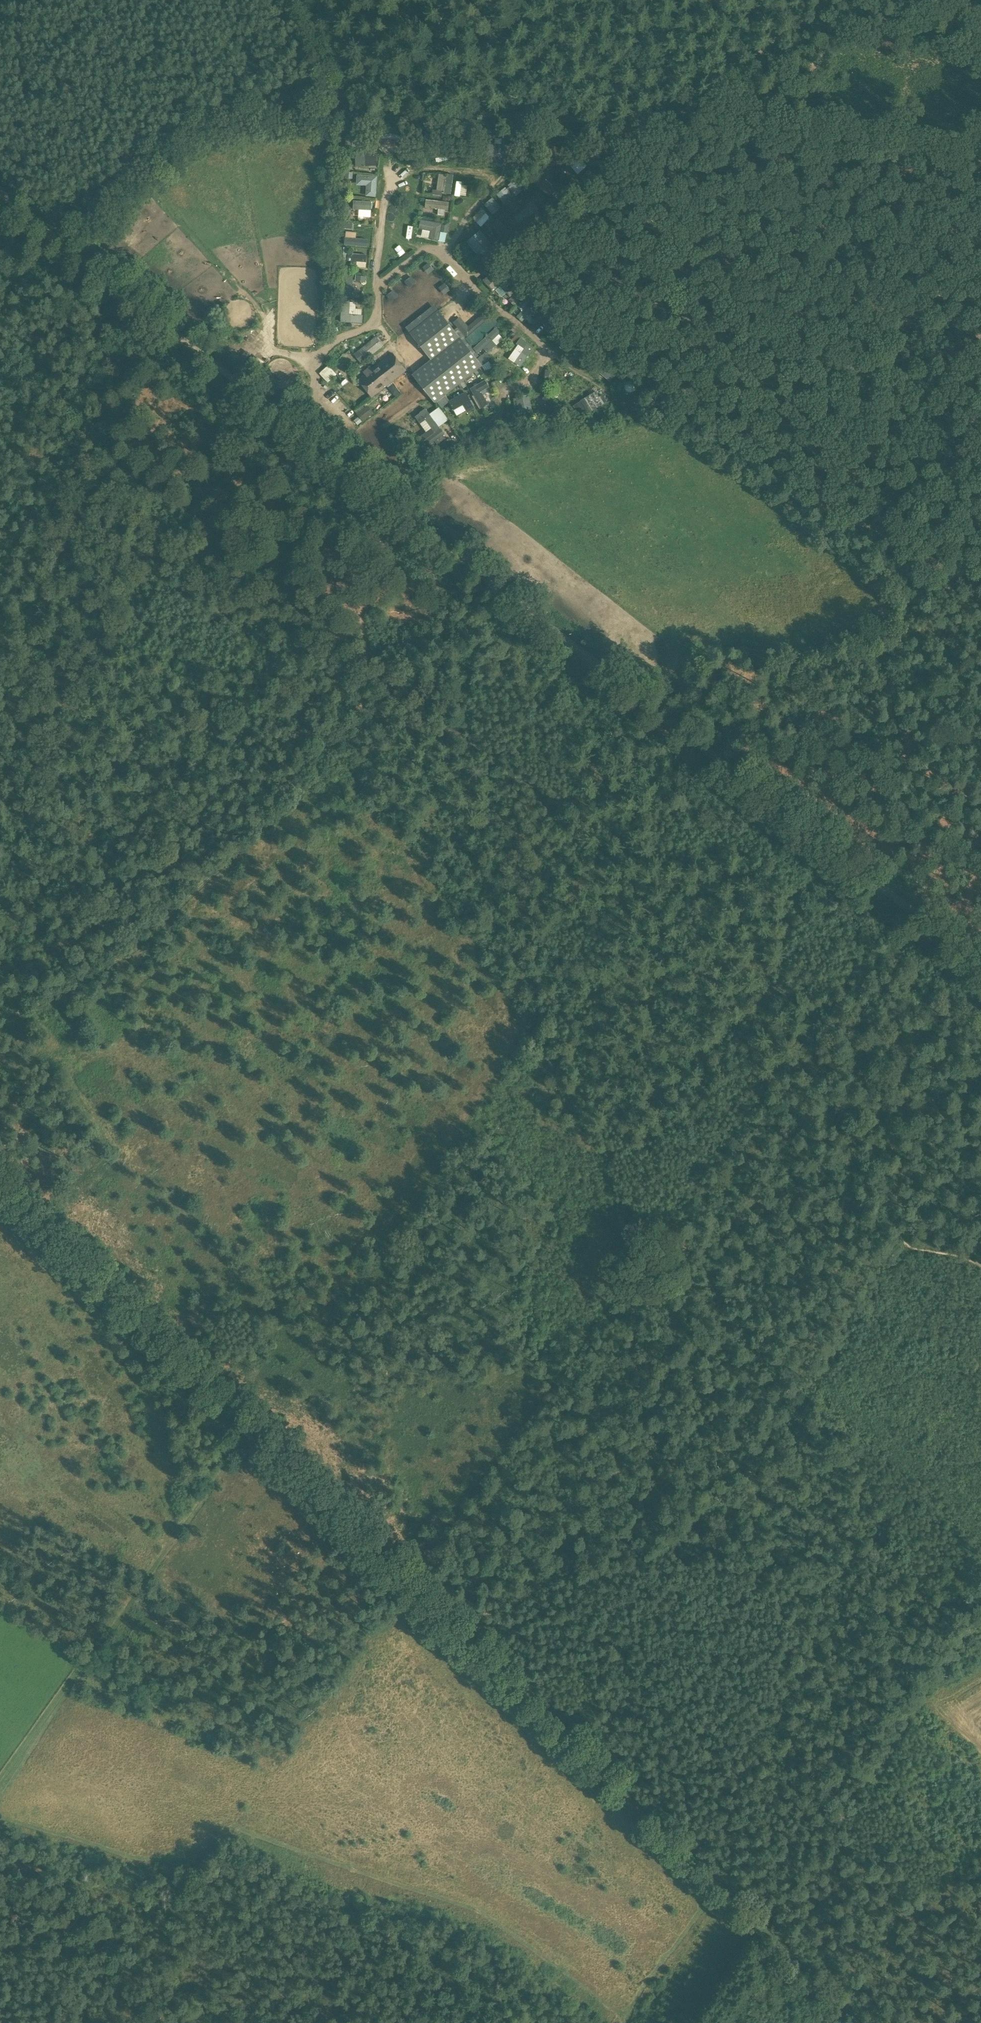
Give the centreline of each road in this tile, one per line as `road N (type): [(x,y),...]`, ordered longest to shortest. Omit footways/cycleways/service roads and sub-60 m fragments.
road 1 (unclassified): [(980,964),(16,208)]
road 2 (track): [(662,128),(236,111),(168,142),(127,175),(66,247)]
road 3 (track): [(409,1579),(861,2022)]
road 4 (track): [(0,1179),(409,1579)]
road 5 (track): [(980,349),(708,386),(670,381),(677,129)]
road 6 (track): [(619,400),(470,284),(662,128)]
road 7 (track): [(241,385),(276,354),(311,358),(372,326),(376,286),(422,251),(441,251),(476,292)]
road 8 (track): [(662,128),(980,146)]
road 9 (track): [(653,708),(705,655),(823,649),(917,586)]
road 10 (track): [(807,14),(662,128)]
road 11 (track): [(980,3),(893,2),(807,14)]
road 12 (track): [(553,350),(534,374),(502,392),(500,415),(472,439)]
road 13 (track): [(646,0),(674,118)]

